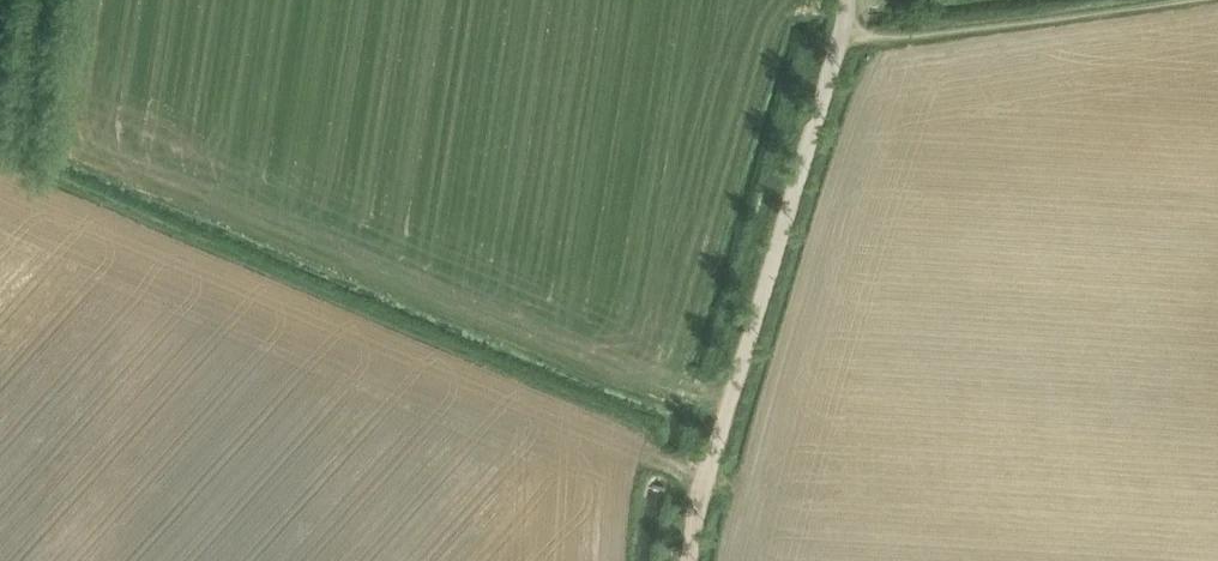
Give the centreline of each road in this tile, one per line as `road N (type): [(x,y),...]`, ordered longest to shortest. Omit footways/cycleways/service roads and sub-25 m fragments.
road 1 (track): [(693,560),(843,36)]

